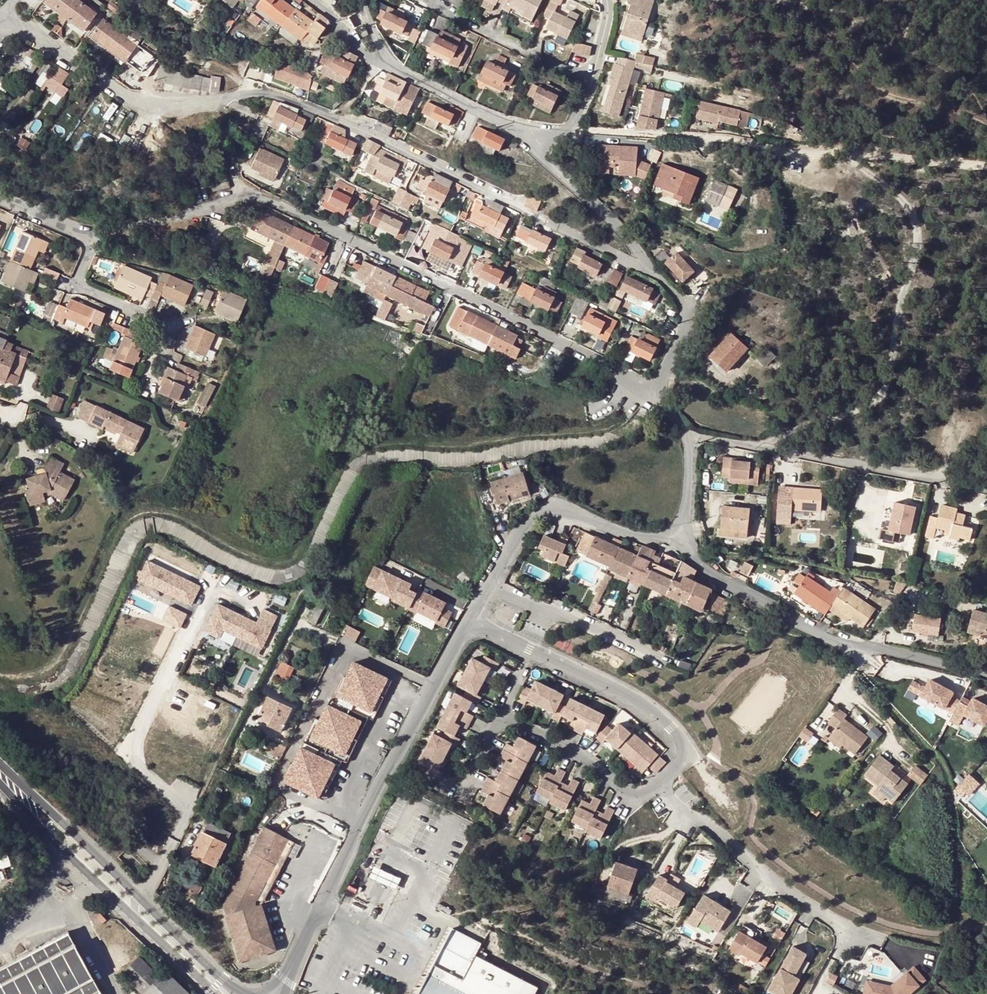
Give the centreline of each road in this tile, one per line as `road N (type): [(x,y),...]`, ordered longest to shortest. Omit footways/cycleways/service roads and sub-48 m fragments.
road 1 (residential): [(2,21),(146,101),(285,98),(657,276)]
road 2 (residential): [(91,236),(239,200),(269,201),(654,393)]
road 3 (residential): [(285,978),(359,820),(470,622)]
road 4 (residential): [(986,674),(839,641),(715,575),(676,530)]
road 5 (secondary): [(239,993),(0,769)]
road 6 (secondary): [(0,782),(216,993)]
road 7 (residential): [(470,622),(661,716),(684,753),(663,784)]
road 8 (residential): [(663,784),(676,811),(710,824),(759,872),(885,943)]
road 9 (residential): [(490,588),(512,544),(546,508),(648,537),(676,530)]
road 10 (residential): [(657,276),(527,136)]
road 11 (residential): [(664,660),(490,588)]
road 12 (residential): [(663,784),(634,798),(621,793),(592,764),(505,719)]
road 13 (residential): [(527,136),(385,61)]
road 14 (residential): [(654,393),(684,430),(689,457),(676,530)]
road 15 (residential): [(654,393),(683,319),(657,276)]
road 16 (residential): [(481,32),(591,82)]

